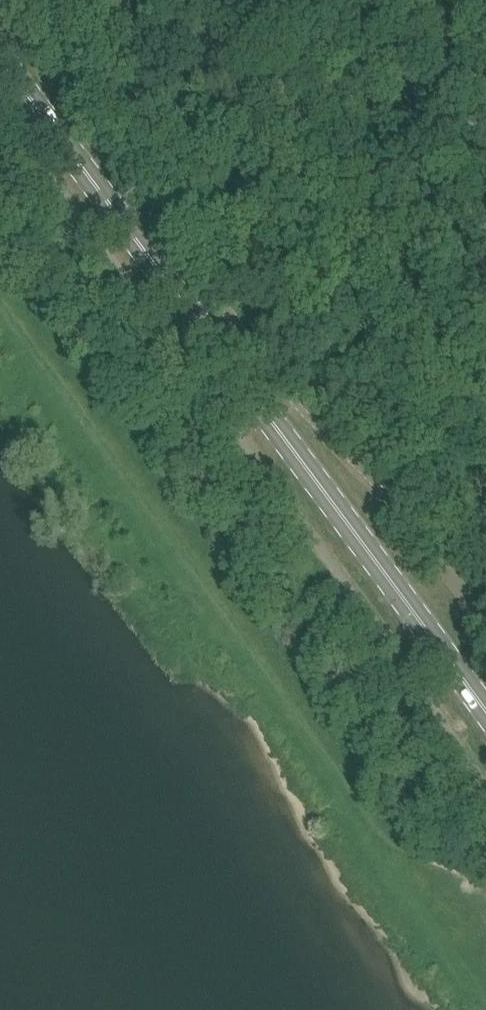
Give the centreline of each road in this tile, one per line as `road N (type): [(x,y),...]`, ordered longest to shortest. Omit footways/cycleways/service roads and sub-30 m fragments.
road 1 (primary): [(485,722),(0,48)]
road 2 (track): [(0,332),(117,524),(402,850)]

